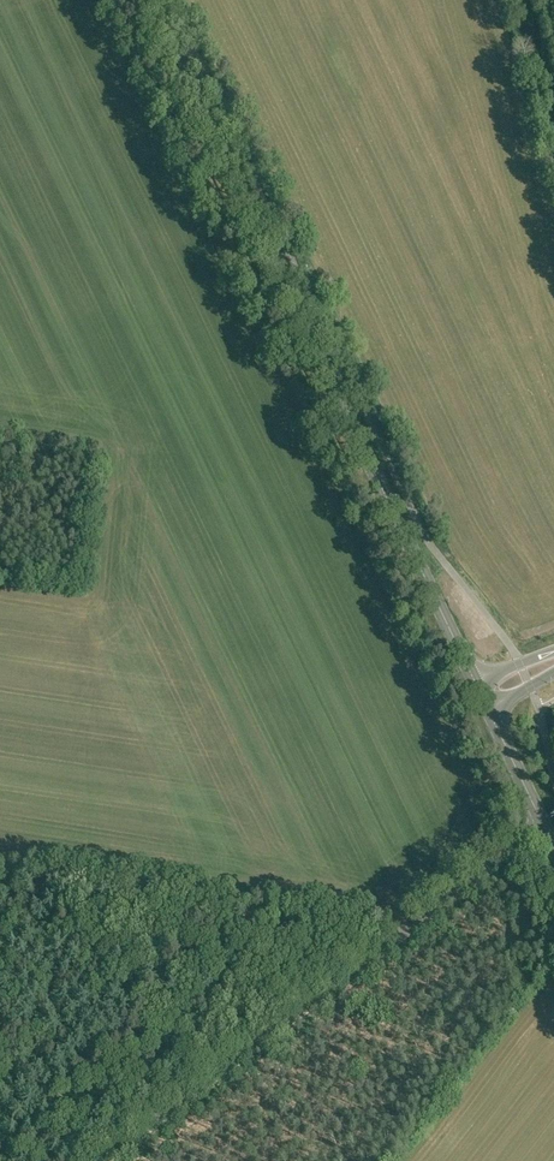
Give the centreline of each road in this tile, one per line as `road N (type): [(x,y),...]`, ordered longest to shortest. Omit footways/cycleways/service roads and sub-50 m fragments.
road 1 (secondary): [(481,695),(151,0)]
road 2 (tertiary): [(98,1160),(543,826)]
road 3 (secondary): [(543,826),(481,695)]

